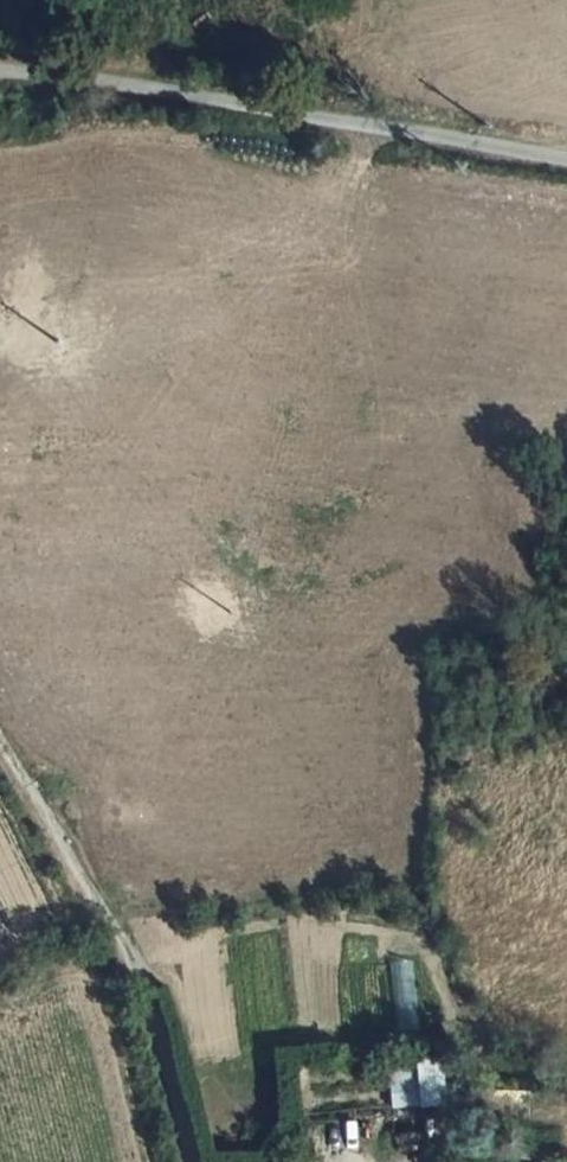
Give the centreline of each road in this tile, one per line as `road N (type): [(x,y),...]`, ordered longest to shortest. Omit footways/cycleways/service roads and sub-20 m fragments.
road 1 (residential): [(566,160),(0,72)]
road 2 (track): [(191,1161),(139,968),(0,742)]

